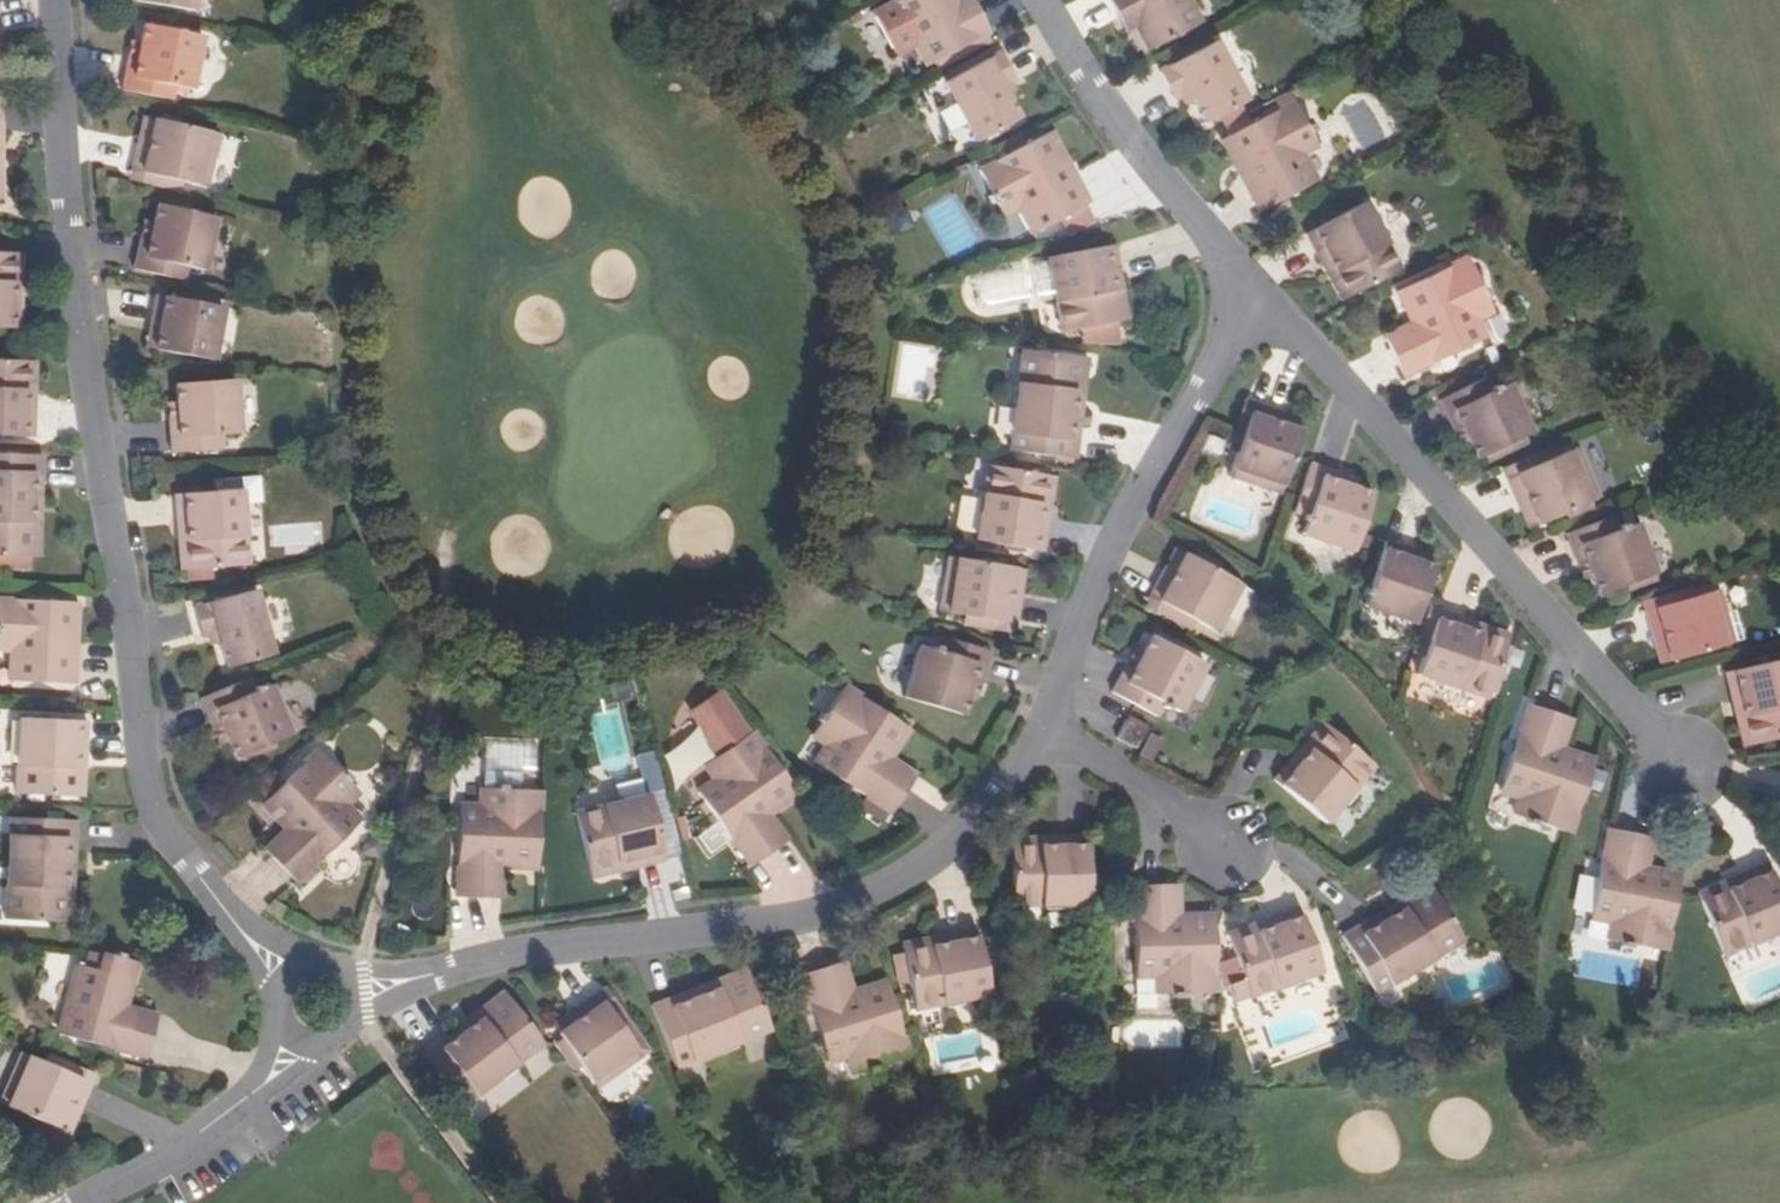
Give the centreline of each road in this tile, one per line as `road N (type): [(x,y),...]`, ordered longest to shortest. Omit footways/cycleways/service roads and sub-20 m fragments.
road 1 (residential): [(54,0),(75,333),(150,813),(305,1000)]
road 2 (residential): [(305,1000),(514,951),(793,923),(856,896),(953,832),(1028,742)]
road 3 (residential): [(1666,763),(1298,346),(1247,303)]
road 4 (residential): [(1028,742),(1133,485),(1247,303)]
road 5 (residential): [(1247,303),(1091,113),(1030,0)]
road 6 (residential): [(88,1202),(276,1072),(305,1000)]
road 7 (residential): [(1028,742),(1217,844)]

